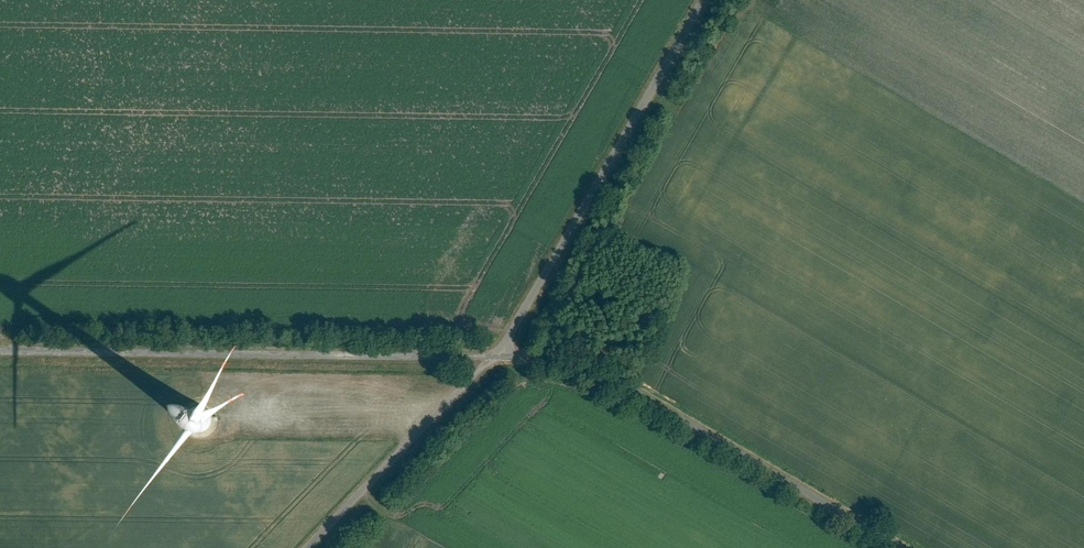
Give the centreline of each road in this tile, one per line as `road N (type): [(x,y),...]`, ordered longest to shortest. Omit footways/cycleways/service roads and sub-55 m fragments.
road 1 (track): [(498,357),(0,350)]
road 2 (unclassified): [(498,357),(580,367),(629,387),(904,547)]
road 3 (track): [(705,0),(498,357)]
road 4 (track): [(498,357),(310,547)]

